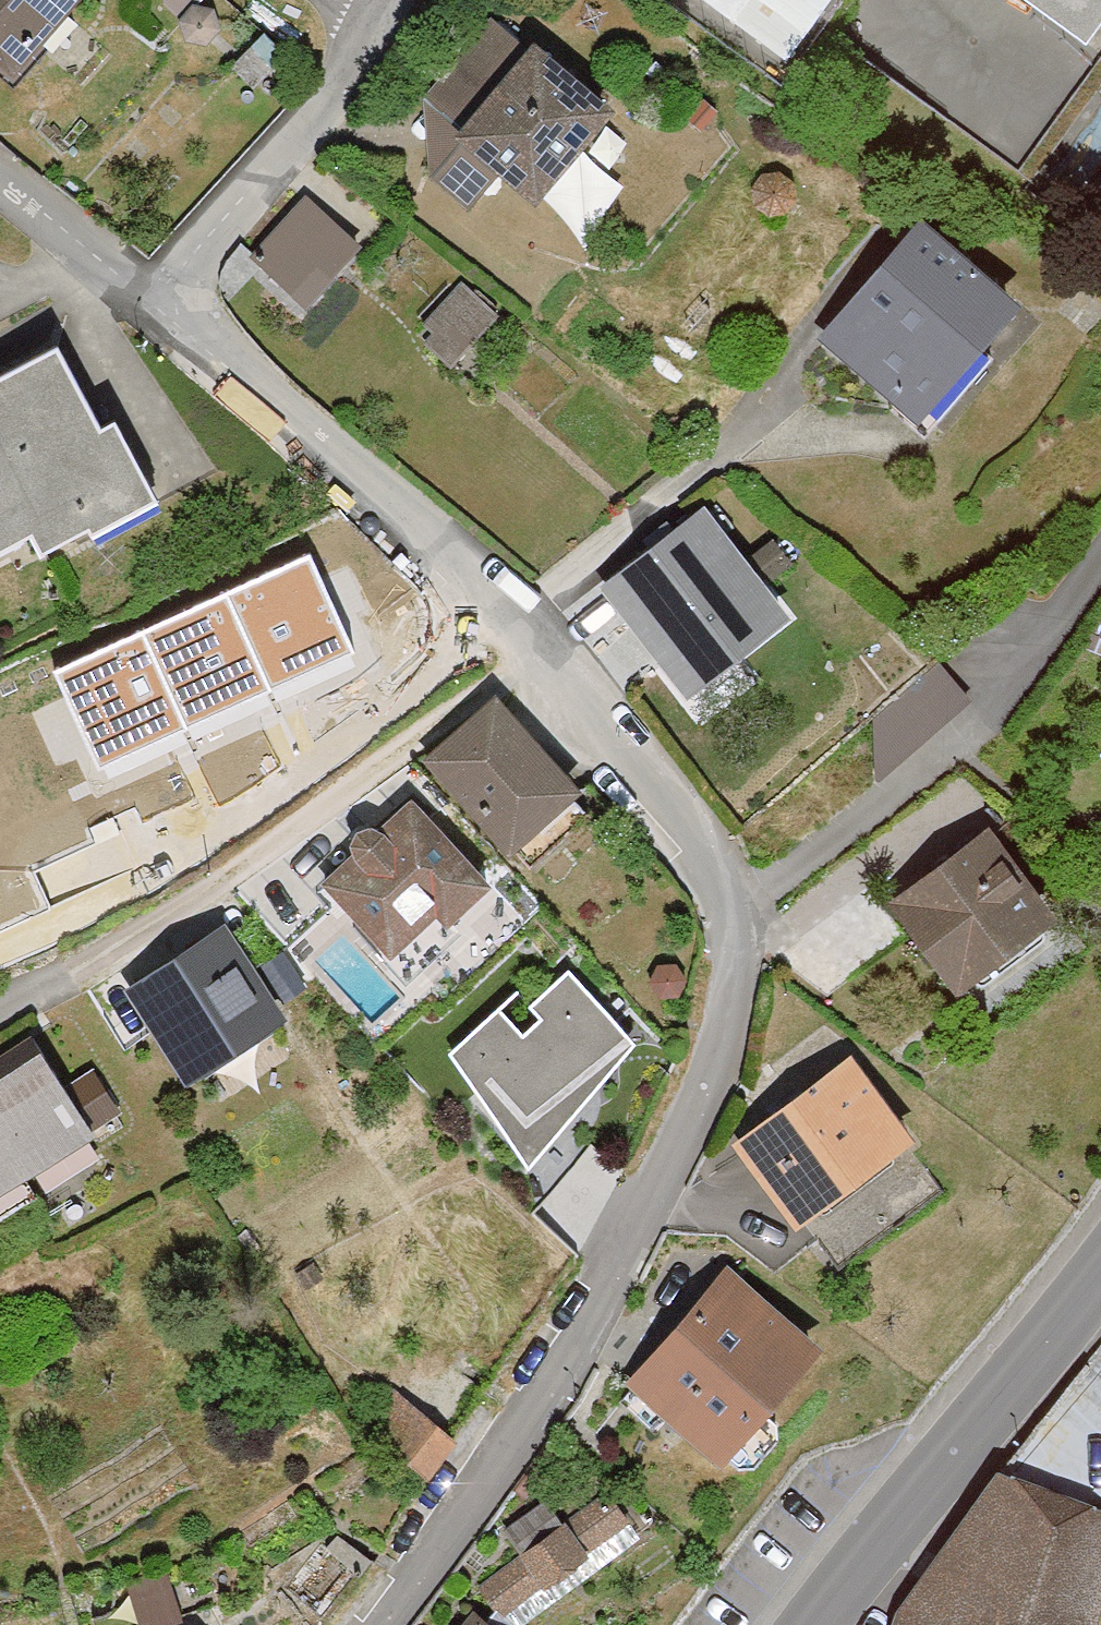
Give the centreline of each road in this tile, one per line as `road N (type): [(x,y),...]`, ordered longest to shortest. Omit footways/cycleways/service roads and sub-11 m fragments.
road 1 (residential): [(159,300),(516,600),(650,749),(721,869),(741,973),(721,1080),(572,1374),(395,1624)]
road 2 (tertiary): [(0,1250),(85,1241),(835,1260),(1027,1286),(1100,1310)]
road 3 (residential): [(1100,1278),(822,1624)]
road 4 (residential): [(402,0),(159,300)]
road 5 (residential): [(0,160),(159,300)]

